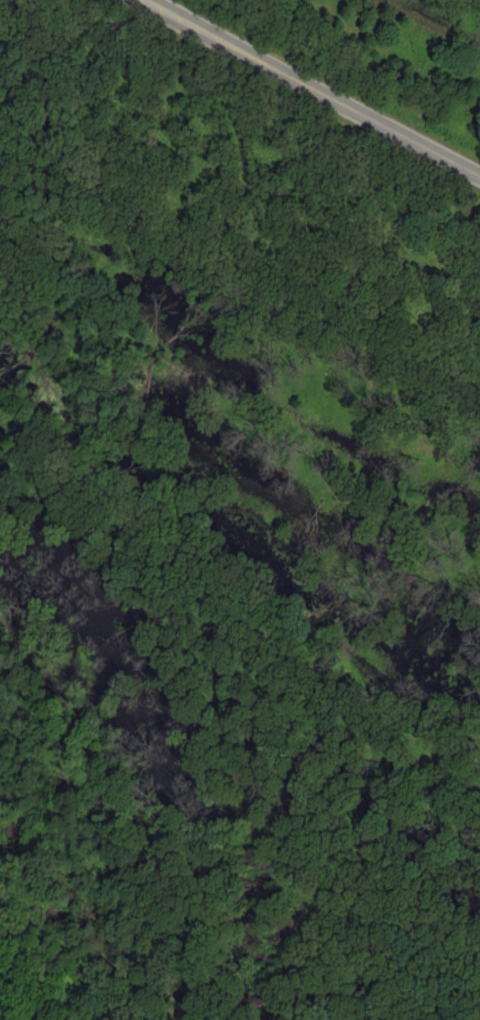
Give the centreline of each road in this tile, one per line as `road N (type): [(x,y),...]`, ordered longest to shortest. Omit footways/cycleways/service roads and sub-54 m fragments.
road 1 (tertiary): [(479,174),(144,0)]

